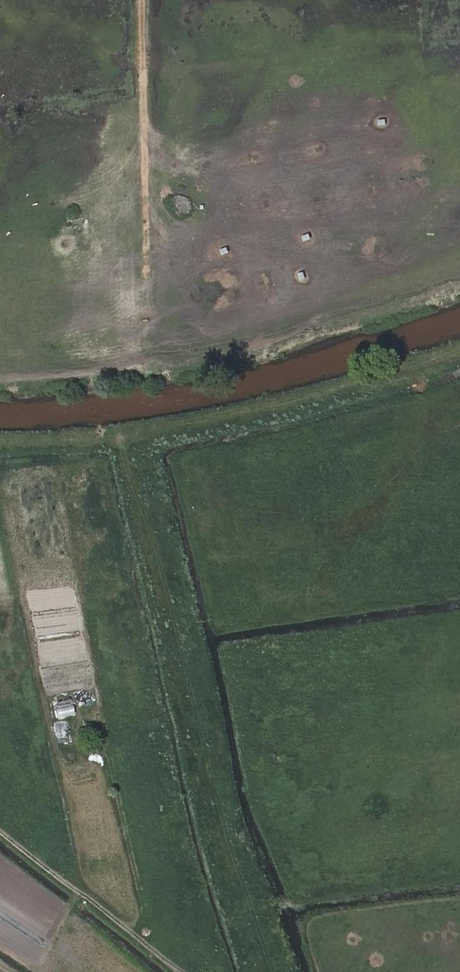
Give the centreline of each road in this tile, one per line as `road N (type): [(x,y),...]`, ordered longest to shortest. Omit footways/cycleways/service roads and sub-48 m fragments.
road 1 (track): [(145,452),(229,847),(275,971)]
road 2 (track): [(0,432),(264,403),(459,347)]
road 3 (track): [(145,0),(149,338)]
road 4 (track): [(187,971),(100,899),(80,895),(0,832)]

